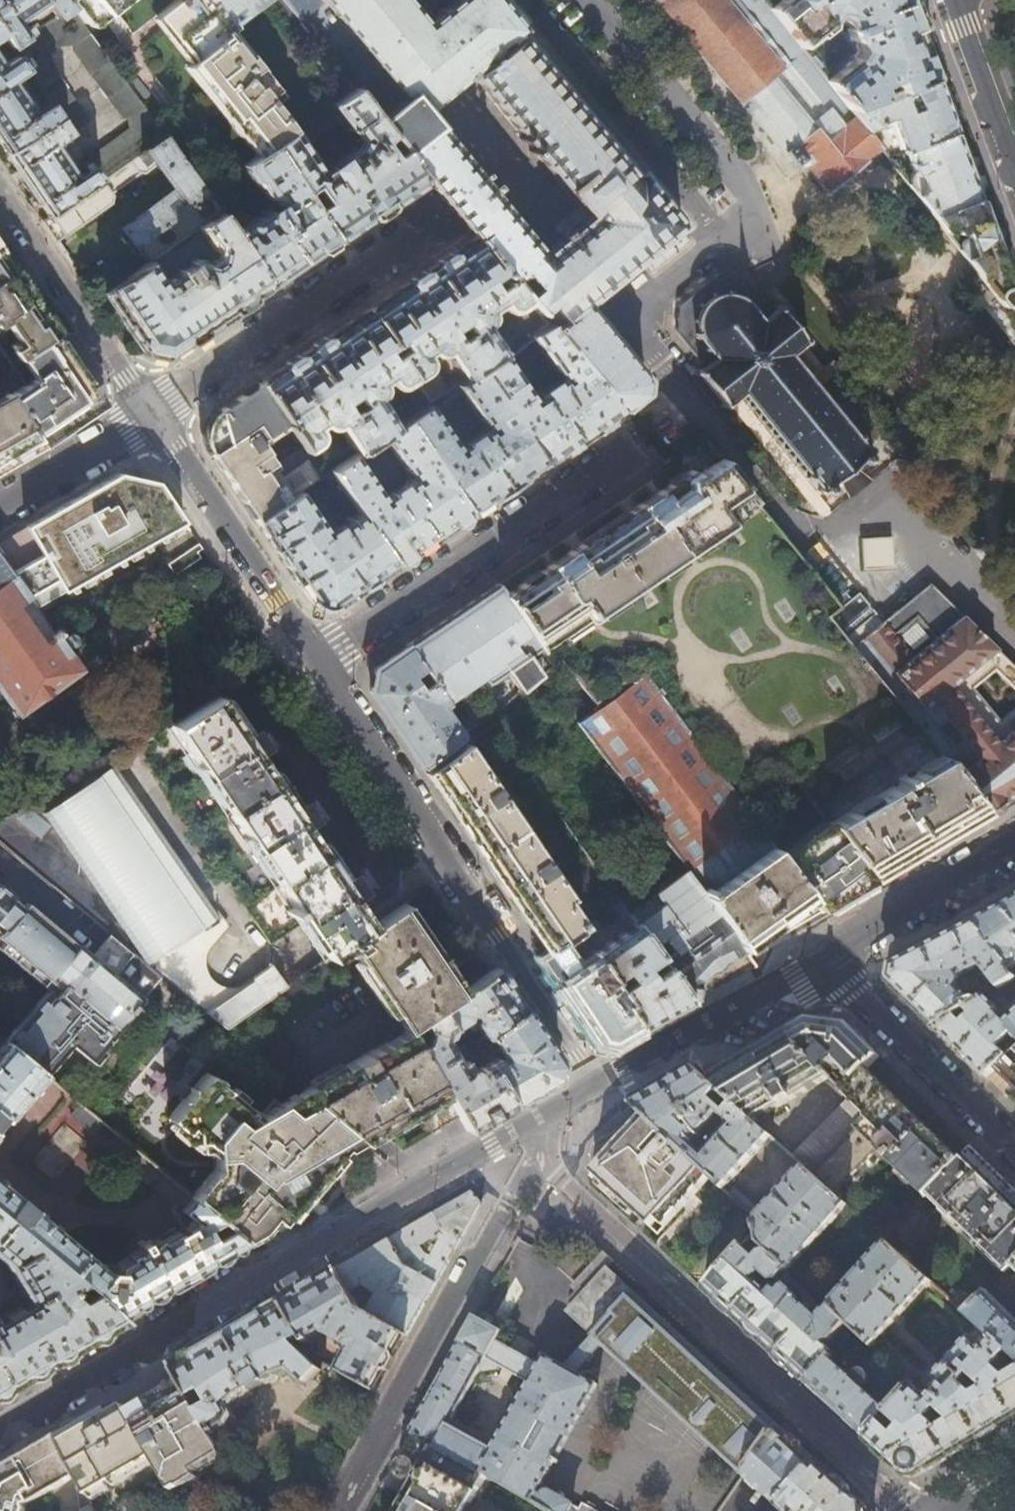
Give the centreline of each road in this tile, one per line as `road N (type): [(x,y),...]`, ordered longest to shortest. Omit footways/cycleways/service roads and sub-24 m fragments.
road 1 (tertiary): [(820,959),(595,1082),(0,1433)]
road 2 (residential): [(313,661),(633,446)]
road 3 (residential): [(313,661),(503,943)]
road 4 (residential): [(149,417),(426,224)]
road 5 (residential): [(149,417),(313,661)]
road 6 (residential): [(820,959),(1014,1149)]
road 7 (residential): [(149,417),(0,196)]
road 8 (tertiary): [(1014,838),(820,959)]
road 9 (residential): [(952,0),(1014,169)]
road 10 (residential): [(0,507),(149,417)]

